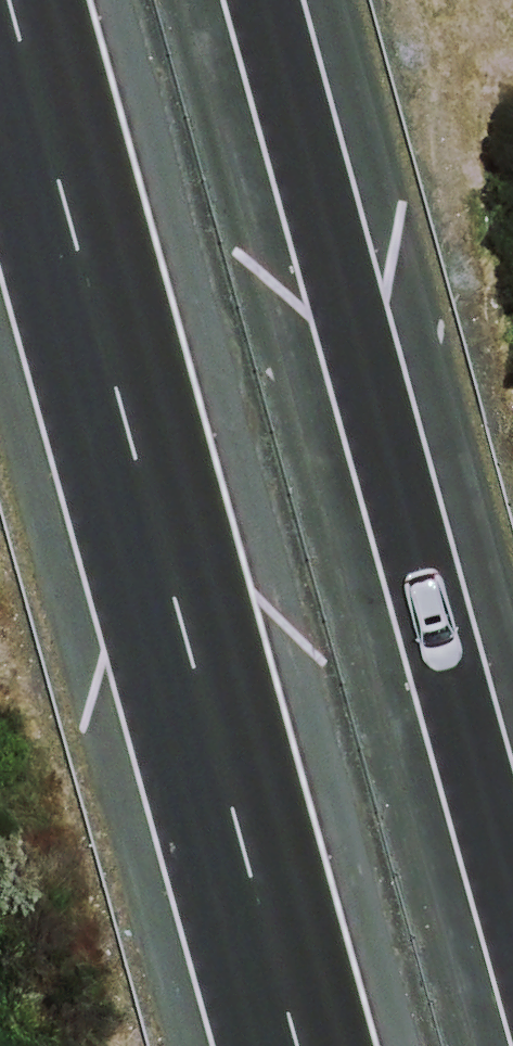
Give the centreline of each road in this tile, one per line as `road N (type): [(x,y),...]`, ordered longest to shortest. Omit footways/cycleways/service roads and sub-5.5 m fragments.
road 1 (motorway): [(307,1045),(16,0)]
road 2 (motorway): [(285,0),(512,798)]

